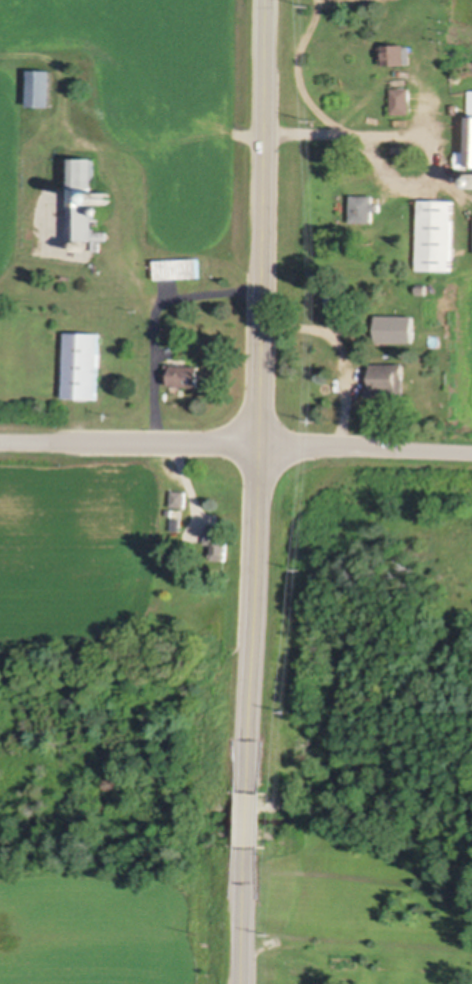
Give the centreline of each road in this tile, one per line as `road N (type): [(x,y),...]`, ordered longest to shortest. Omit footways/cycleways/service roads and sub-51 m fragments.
road 1 (secondary): [(272,0),(252,758)]
road 2 (residential): [(471,452),(0,438)]

